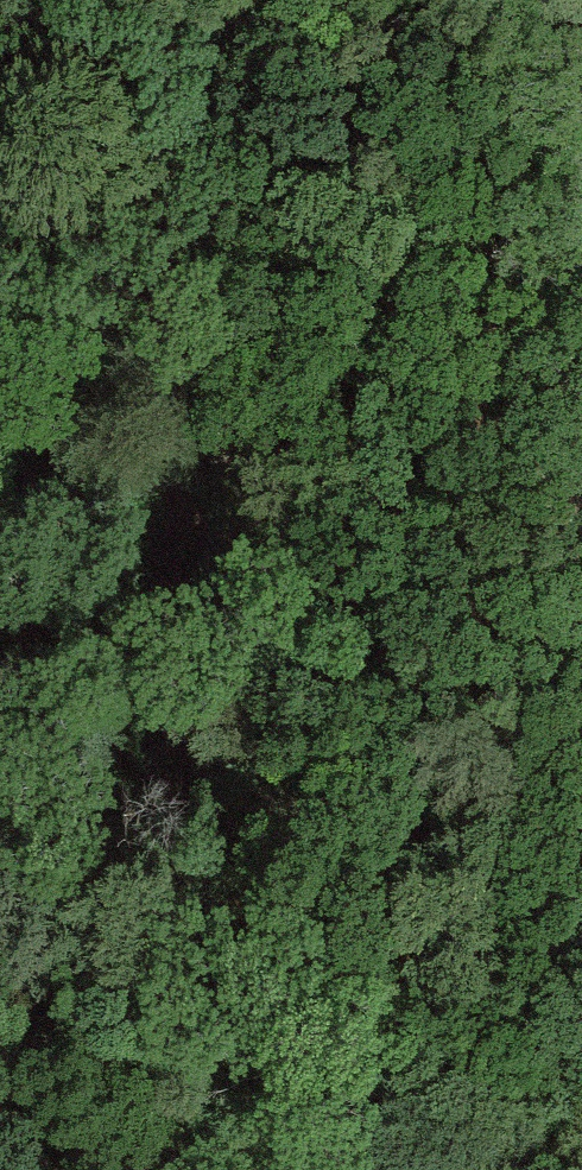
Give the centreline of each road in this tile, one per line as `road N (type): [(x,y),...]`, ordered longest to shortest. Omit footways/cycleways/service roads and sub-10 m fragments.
road 1 (unclassified): [(296,1169),(236,1032),(195,755),(225,564),(217,400),(187,304),(82,115),(0,19)]
road 2 (track): [(521,1169),(375,808),(272,614),(225,564),(365,511),(457,510),(541,488),(581,458)]

